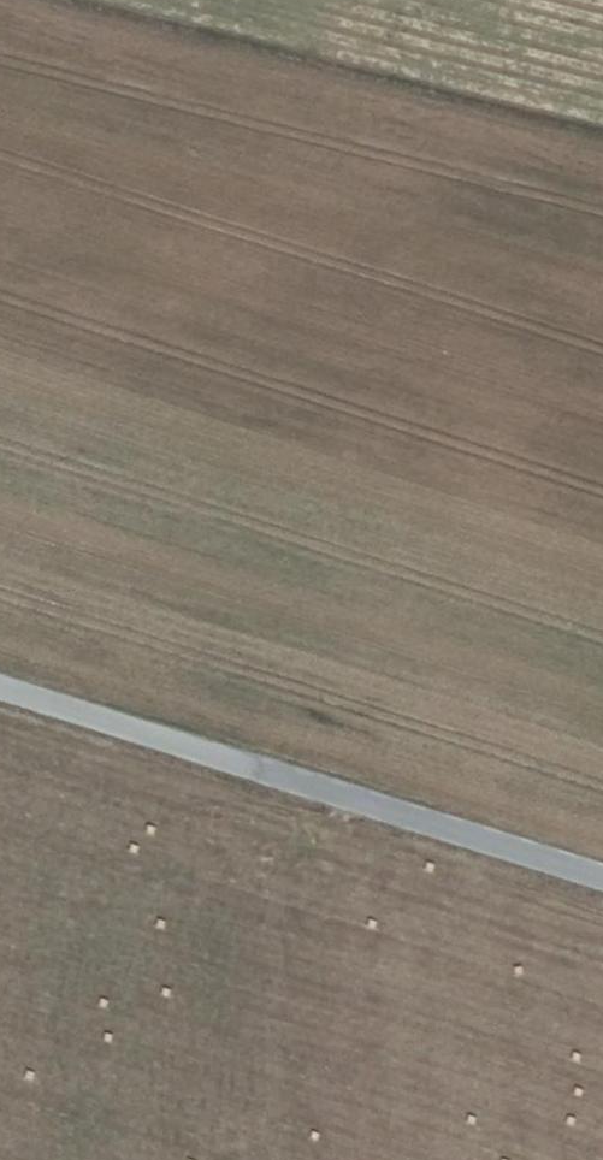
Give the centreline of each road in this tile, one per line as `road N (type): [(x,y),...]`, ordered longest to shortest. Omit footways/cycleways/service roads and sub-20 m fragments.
road 1 (unclassified): [(602,883),(0,691)]

